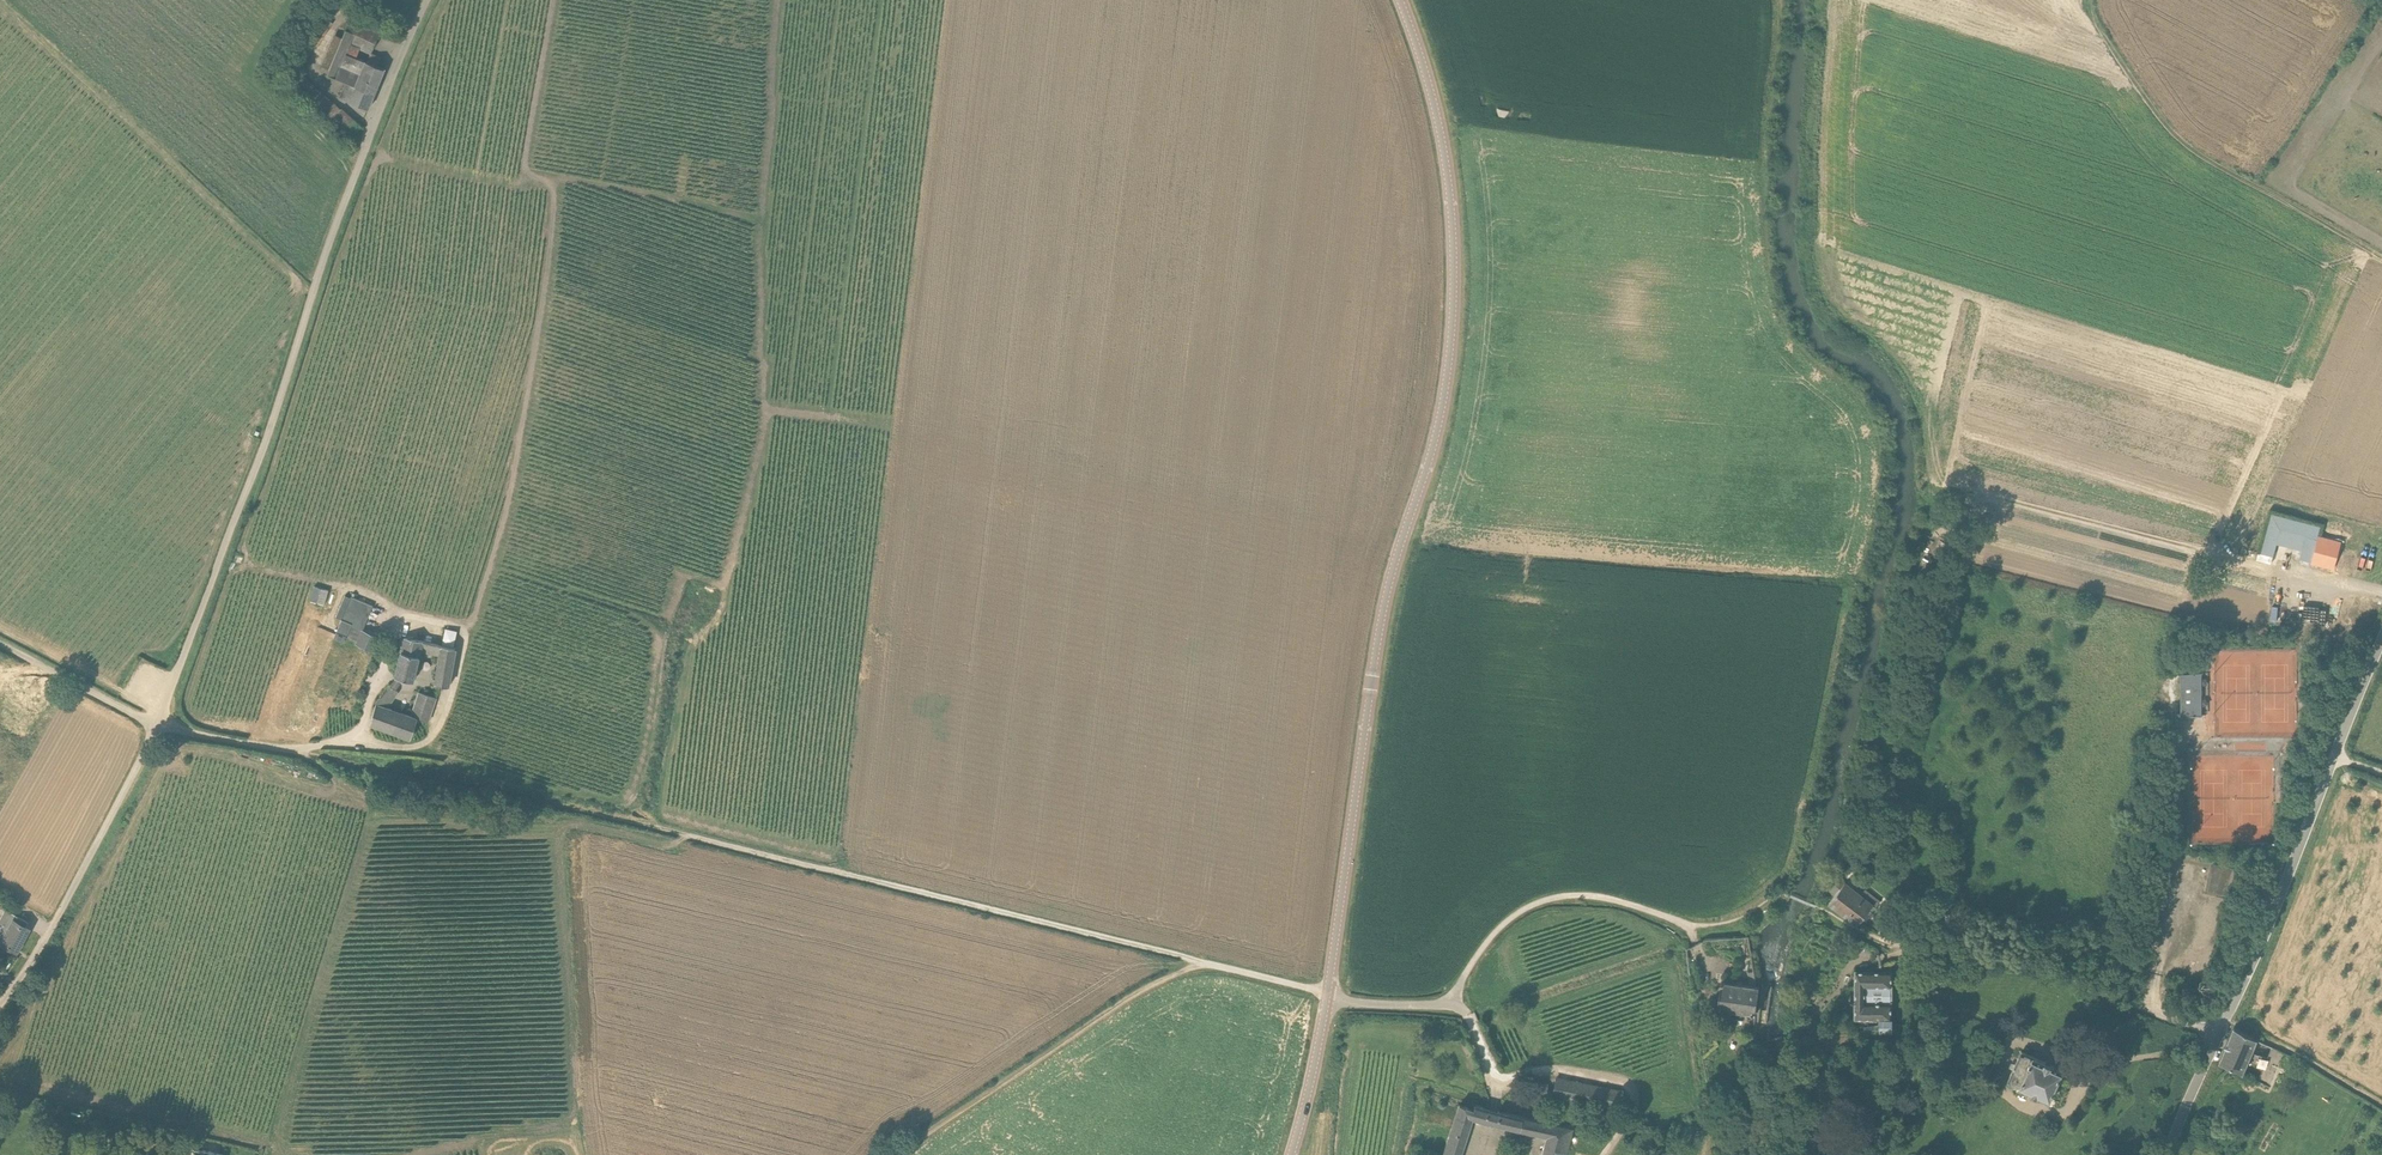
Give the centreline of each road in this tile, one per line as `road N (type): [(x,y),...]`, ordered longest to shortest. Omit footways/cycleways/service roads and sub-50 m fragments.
road 1 (secondary): [(1328,996),(1376,648),(1441,414),(1454,311),(1439,129),(1400,0)]
road 2 (unclassified): [(157,724),(263,454),(363,153),(427,0)]
road 3 (unclassified): [(2167,1154),(2381,644)]
road 4 (track): [(686,835),(1208,964)]
road 5 (track): [(2381,595),(1939,484)]
road 6 (track): [(2217,1036),(2024,957),(1917,951),(1834,924)]
road 7 (track): [(2381,260),(2175,136),(2098,25),(2092,0)]
road 8 (track): [(898,1154),(1147,985),(1208,964)]
road 9 (unclassified): [(0,1001),(44,942),(157,724)]
road 10 (track): [(1459,990),(1499,929),(1547,901),(1610,900),(1689,929)]
road 11 (unclassified): [(157,724),(0,645)]
road 12 (track): [(2156,1014),(2156,960),(2181,849)]
road 13 (track): [(159,1154),(131,1135),(26,1116),(0,1123)]
road 14 (secondary): [(1290,1154),(1328,996)]
road 15 (track): [(534,801),(686,835)]
road 16 (track): [(686,835),(673,846),(572,825),(548,829)]
road 17 (unclassified): [(298,752),(157,724)]
road 18 (unclassified): [(1328,996),(1440,1006),(1459,990)]
road 19 (track): [(1208,964),(1328,996)]

